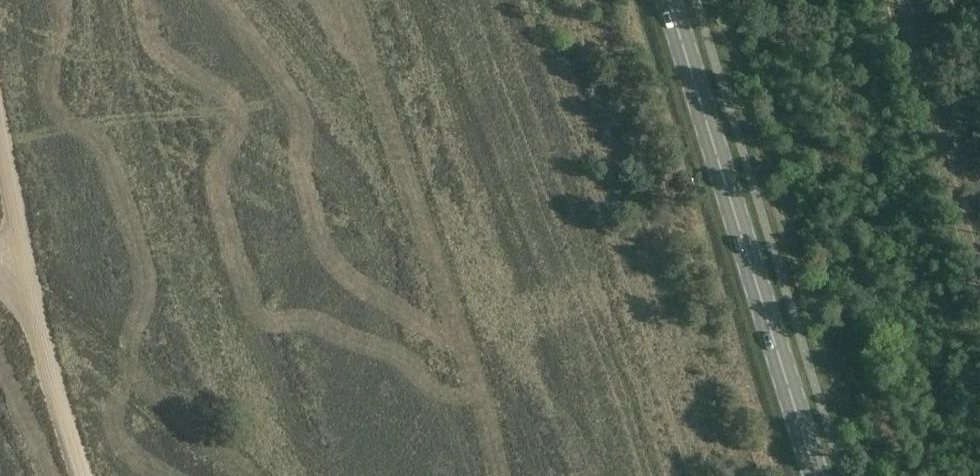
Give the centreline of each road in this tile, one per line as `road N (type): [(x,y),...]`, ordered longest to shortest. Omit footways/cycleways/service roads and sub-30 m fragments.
road 1 (primary): [(818,475),(668,0)]
road 2 (track): [(893,0),(979,276)]
road 3 (track): [(86,475),(29,297),(0,275)]
road 4 (track): [(0,133),(29,297)]

